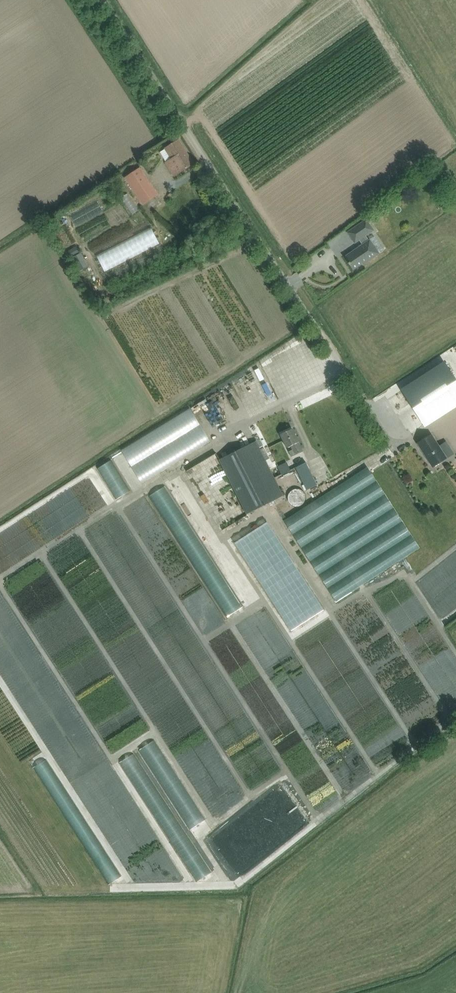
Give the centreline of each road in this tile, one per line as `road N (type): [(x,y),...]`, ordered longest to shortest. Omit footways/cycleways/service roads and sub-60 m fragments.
road 1 (unclassified): [(367,400),(104,0)]

